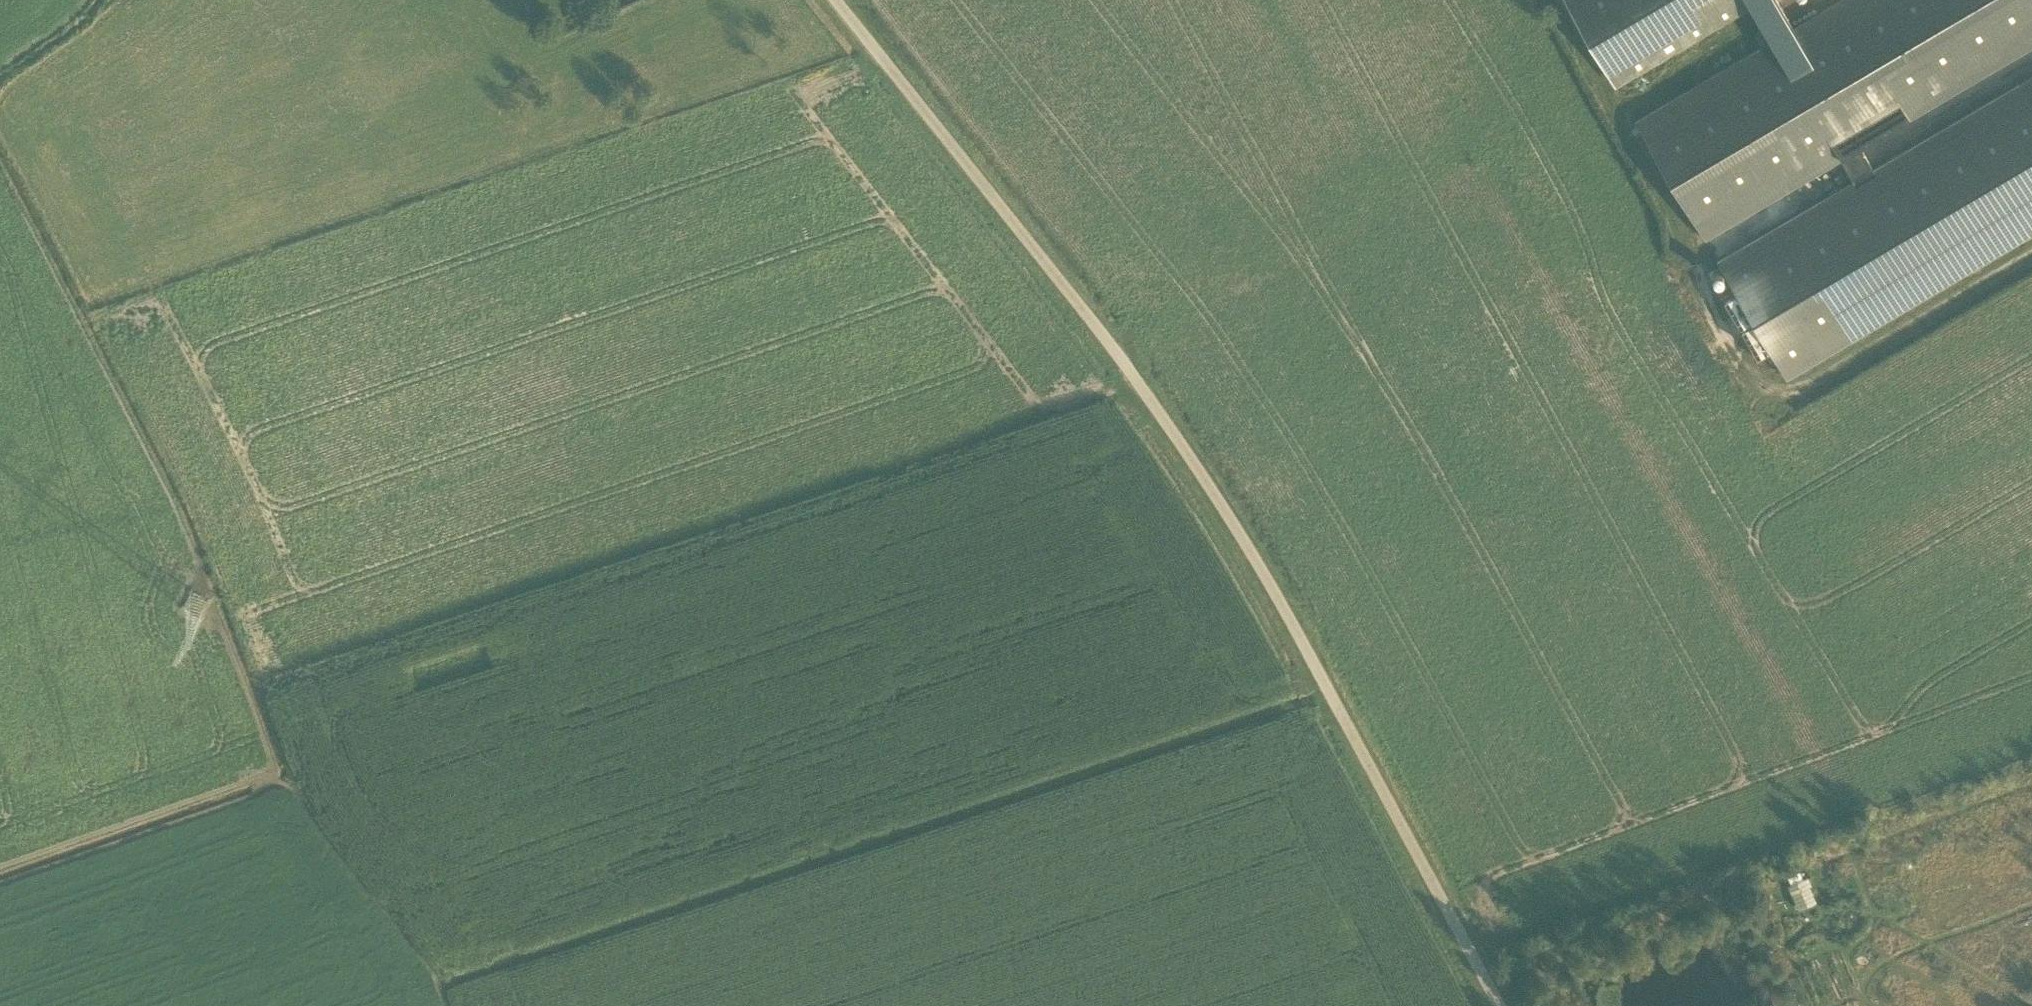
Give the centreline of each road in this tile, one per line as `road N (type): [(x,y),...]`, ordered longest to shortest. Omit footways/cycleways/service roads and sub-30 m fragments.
road 1 (unclassified): [(1500,1005),(1282,600),(1175,427),(838,0)]

